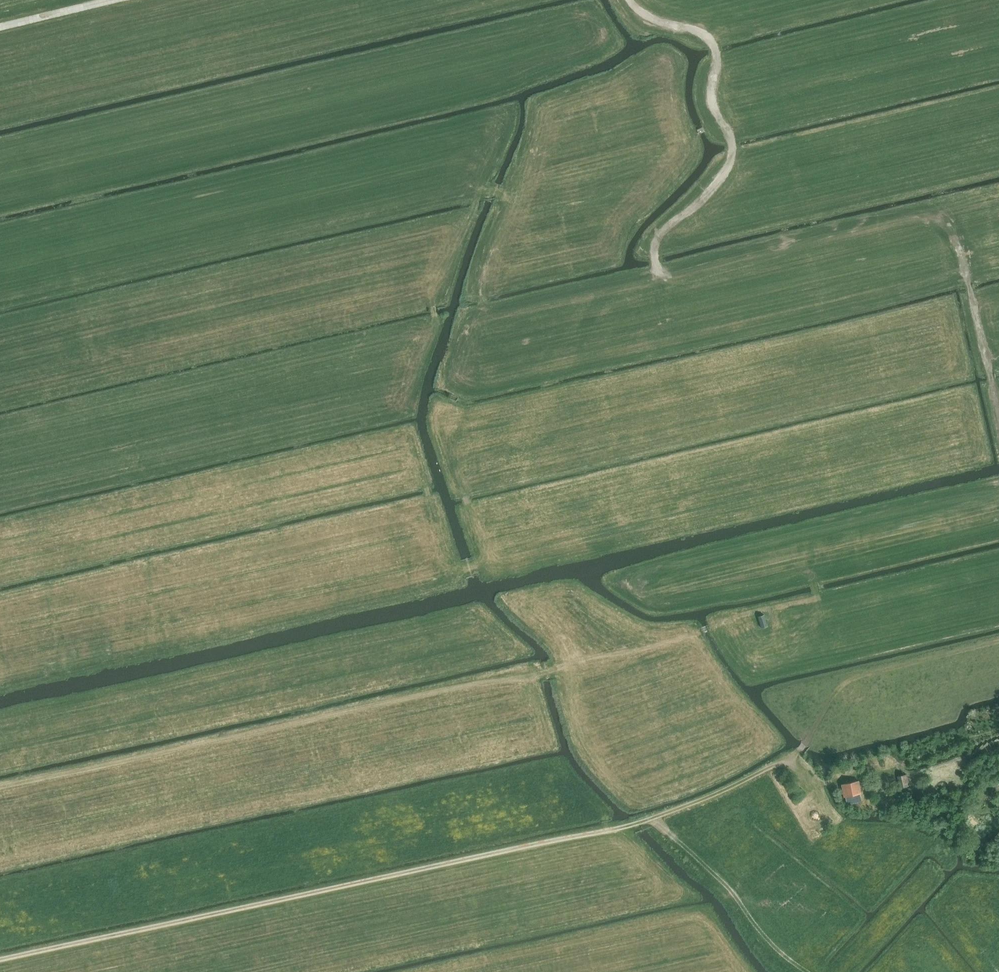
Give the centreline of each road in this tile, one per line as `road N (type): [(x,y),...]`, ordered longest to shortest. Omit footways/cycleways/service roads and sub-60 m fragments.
road 1 (track): [(0,960),(640,823),(791,761),(851,680),(998,643)]

